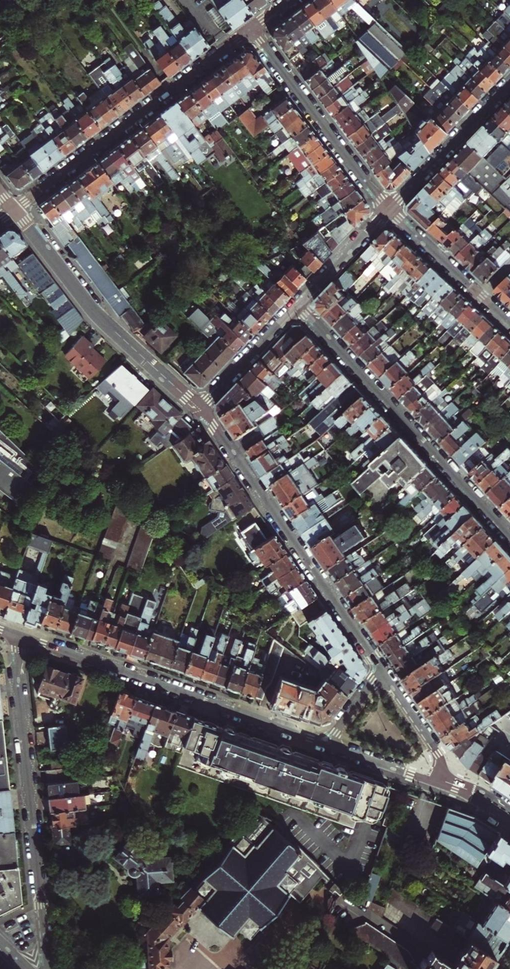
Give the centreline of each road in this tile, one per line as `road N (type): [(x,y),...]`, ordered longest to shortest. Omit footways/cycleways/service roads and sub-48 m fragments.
road 1 (residential): [(45,968),(18,671),(23,637)]
road 2 (residential): [(23,637),(326,745)]
road 3 (residential): [(383,670),(200,409)]
road 4 (residential): [(509,537),(297,307)]
road 5 (residential): [(250,30),(14,209)]
road 6 (residential): [(200,409),(94,312),(14,209)]
road 7 (residential): [(391,209),(250,30)]
road 8 (residential): [(391,209),(509,84)]
road 9 (residential): [(391,209),(509,322)]
road 10 (residential): [(200,409),(297,307)]
road 11 (residential): [(297,307),(391,209)]

